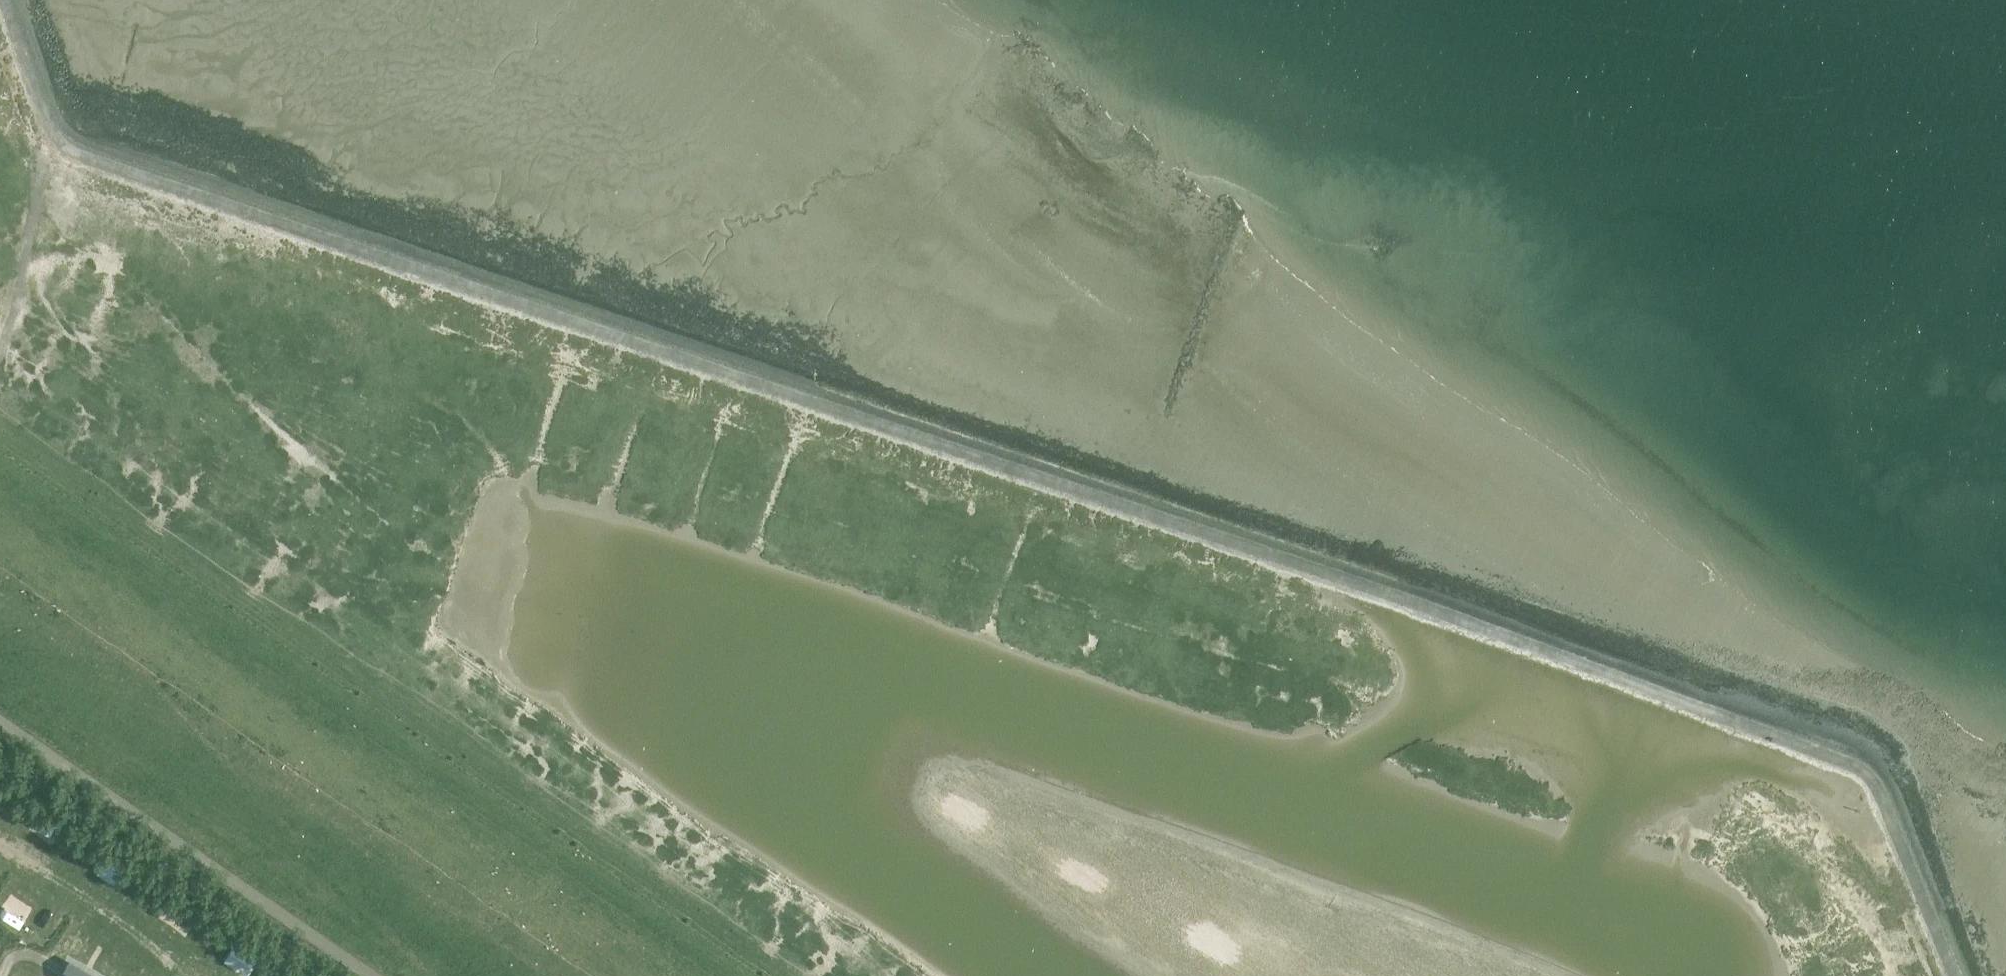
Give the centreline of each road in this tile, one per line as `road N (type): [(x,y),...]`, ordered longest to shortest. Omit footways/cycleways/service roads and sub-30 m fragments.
road 1 (unclassified): [(369,975),(0,724)]

